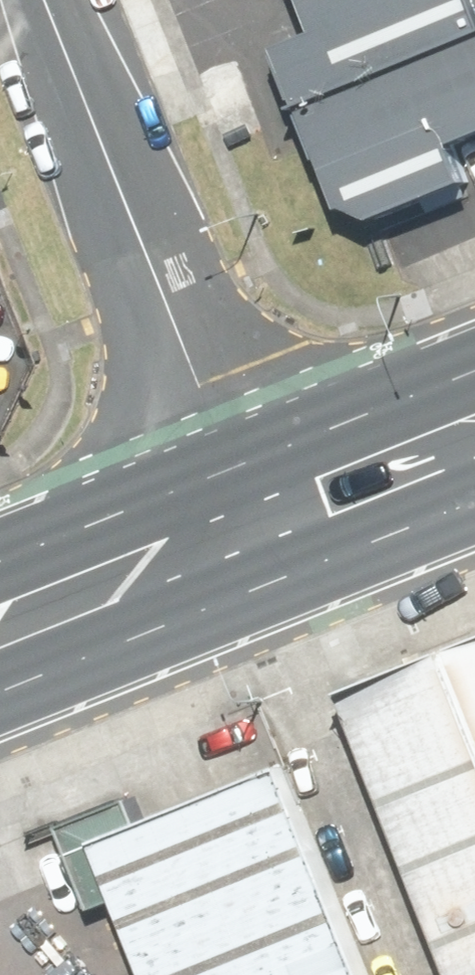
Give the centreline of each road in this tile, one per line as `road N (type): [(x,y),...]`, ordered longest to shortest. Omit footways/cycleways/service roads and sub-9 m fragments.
road 1 (residential): [(215,461),(32,0)]
road 2 (primary): [(262,589),(0,692)]
road 3 (primary): [(215,461),(474,361)]
road 4 (primary): [(0,548),(215,461)]
road 5 (primary): [(474,506),(262,589)]
road 6 (residential): [(262,589),(215,461)]

